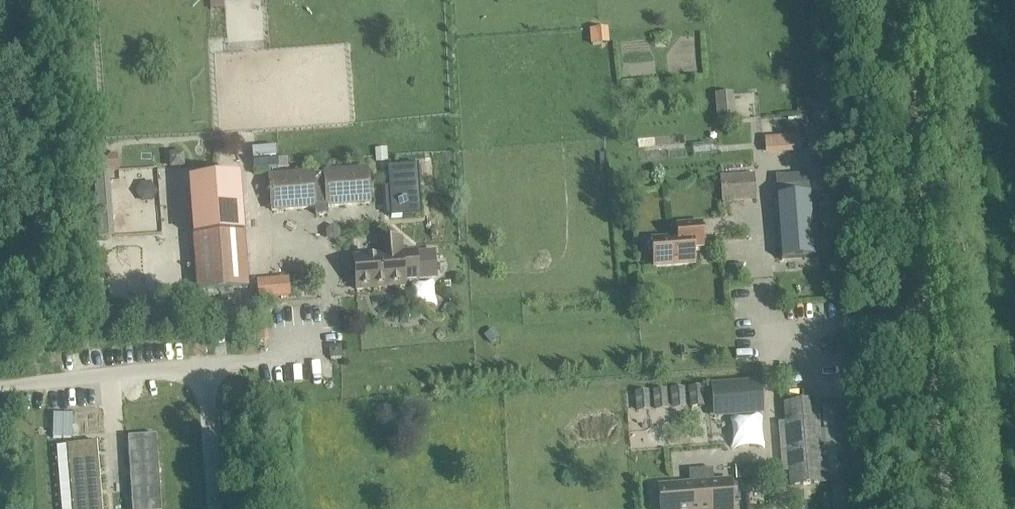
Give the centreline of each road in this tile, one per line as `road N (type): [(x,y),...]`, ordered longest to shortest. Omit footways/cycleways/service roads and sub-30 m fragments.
road 1 (unclassified): [(940,508),(903,0)]
road 2 (residential): [(0,387),(193,366),(208,381),(215,508)]

